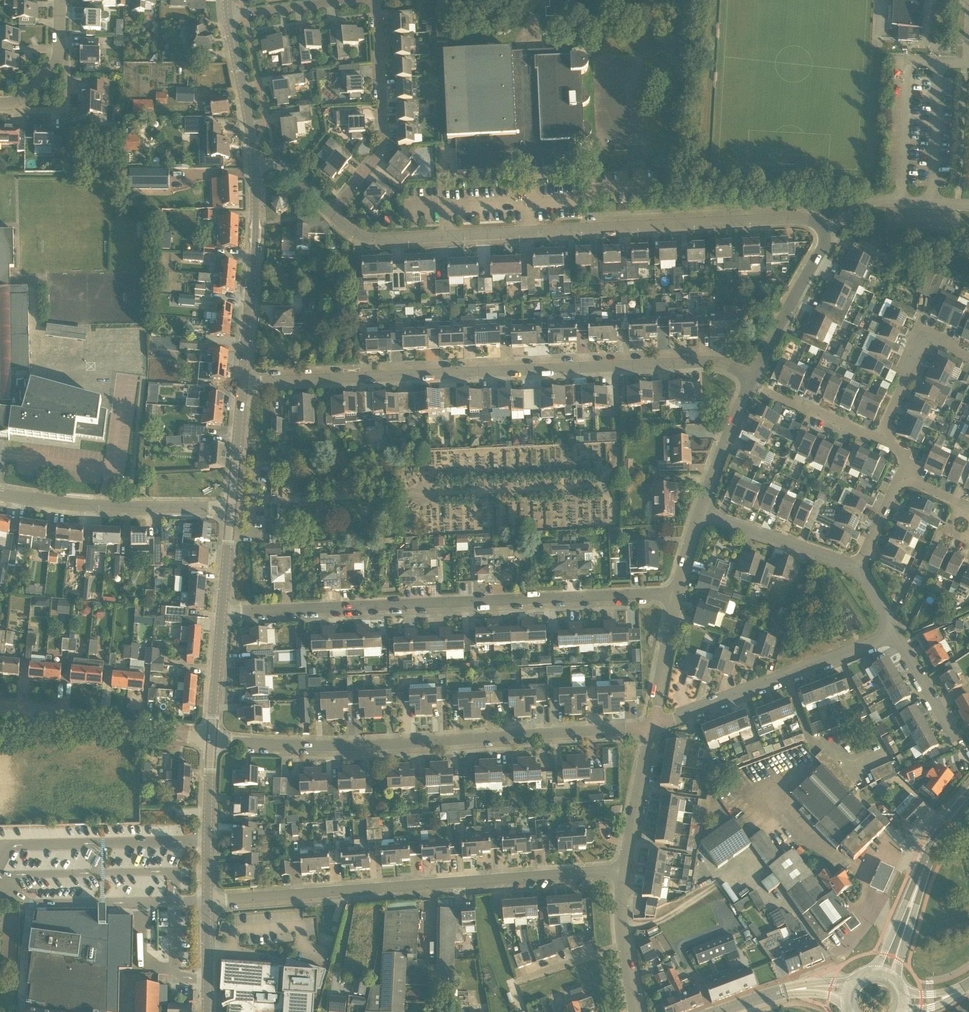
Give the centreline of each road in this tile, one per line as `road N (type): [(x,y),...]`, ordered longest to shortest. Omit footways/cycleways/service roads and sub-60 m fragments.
road 1 (residential): [(750,384),(823,249),(824,229),(813,220),(368,238),(331,213)]
road 2 (residential): [(750,384),(711,360),(244,384)]
road 3 (residential): [(221,613),(679,593)]
road 4 (residential): [(210,740),(403,743),(650,726)]
road 5 (residential): [(207,900),(624,870)]
road 6 (residential): [(650,726),(895,637)]
road 7 (residential): [(0,493),(60,503),(233,507)]
road 8 (residential): [(331,213),(379,155),(376,0)]
road 9 (tertiary): [(244,384),(255,165)]
road 10 (residential): [(210,740),(0,704)]
road 11 (residential): [(857,570),(700,513)]
road 12 (tertiary): [(207,900),(210,740)]
road 13 (residential): [(968,355),(922,341),(878,439)]
road 14 (tertiary): [(255,165),(229,18)]
road 15 (residential): [(624,870),(650,726)]
road 16 (residential): [(634,1011),(624,870)]
road 17 (residential): [(700,513),(750,384)]
road 18 (residential): [(650,726),(679,593)]
road 19 (tertiary): [(210,740),(221,613)]
road 20 (tertiary): [(233,507),(244,384)]
road 21 (residential): [(765,392),(878,439)]

